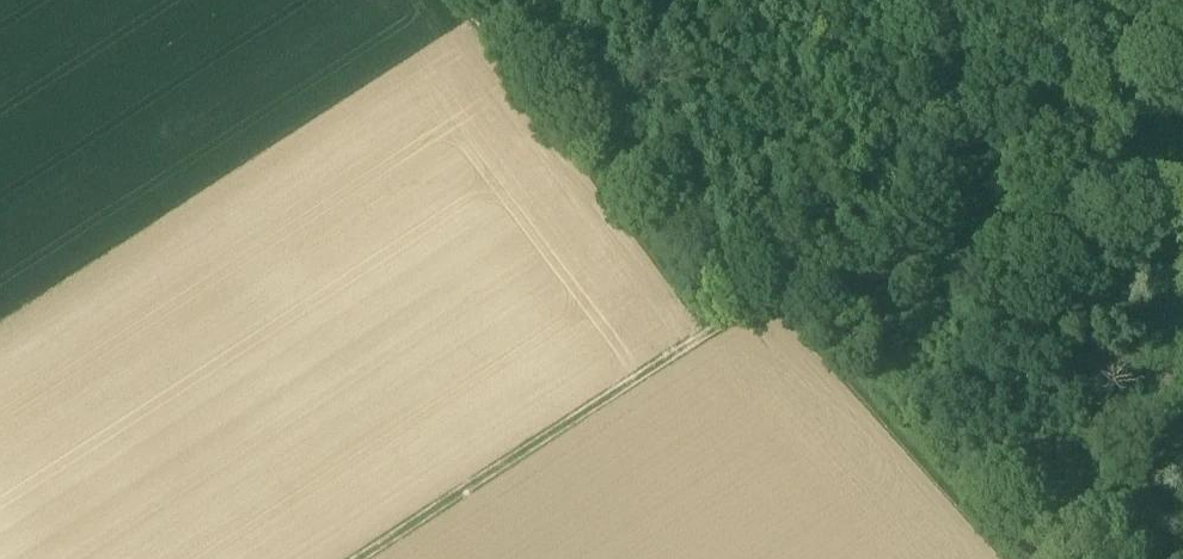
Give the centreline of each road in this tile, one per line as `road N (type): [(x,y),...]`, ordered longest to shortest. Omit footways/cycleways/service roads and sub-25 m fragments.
road 1 (track): [(789,280),(1182,27)]
road 2 (track): [(358,558),(718,324)]
road 3 (track): [(471,0),(718,324)]
road 4 (track): [(789,280),(1028,558)]

